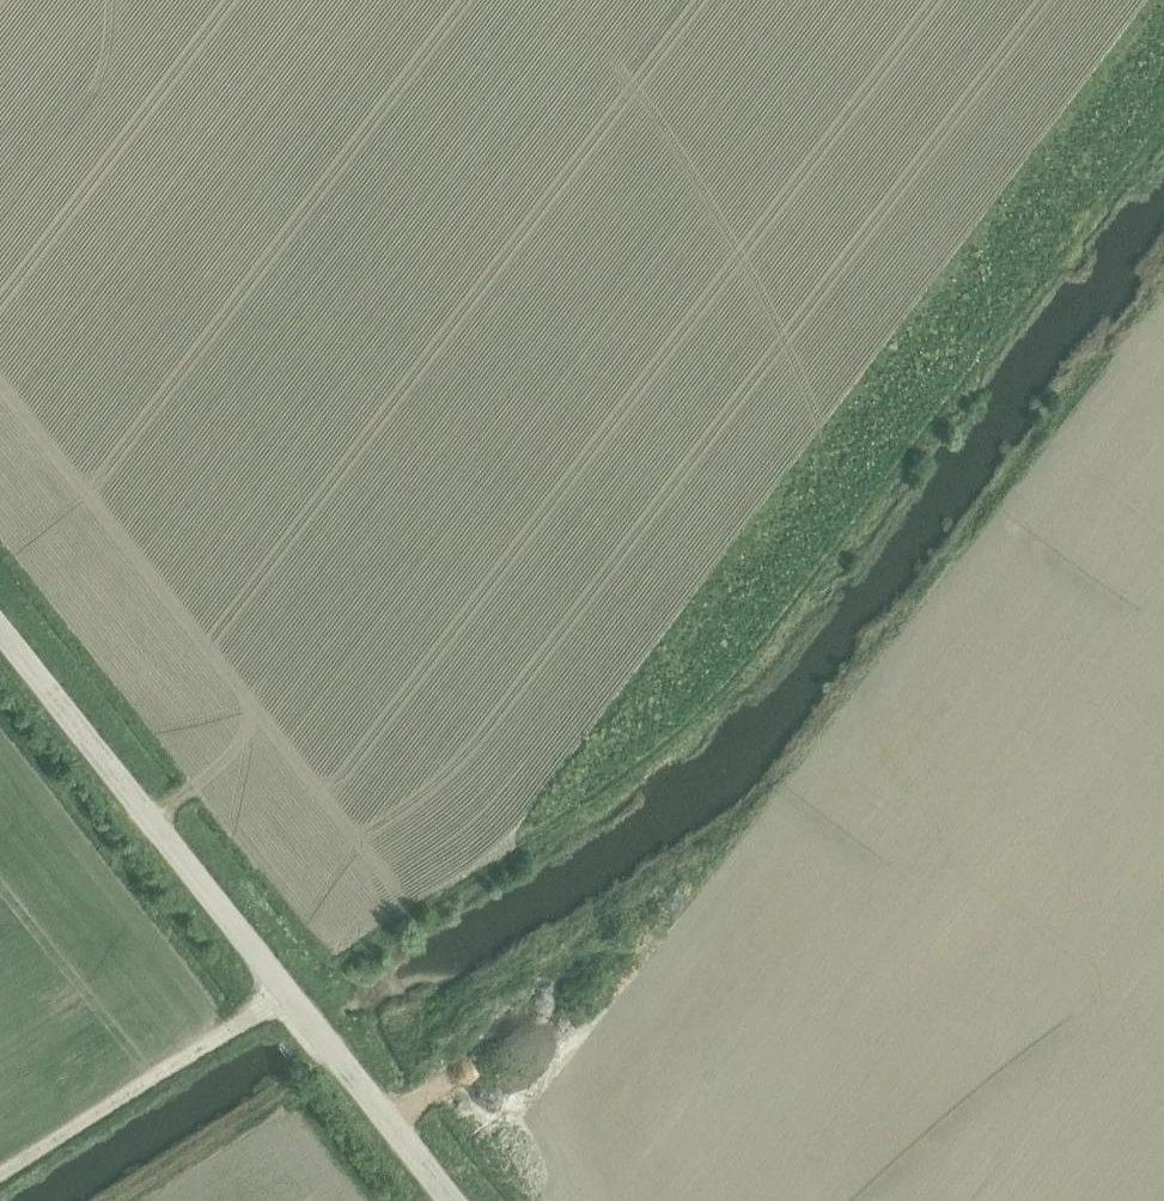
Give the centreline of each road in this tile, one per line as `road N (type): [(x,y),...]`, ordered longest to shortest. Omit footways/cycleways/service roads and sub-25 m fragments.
road 1 (unclassified): [(451,1200),(0,613)]

